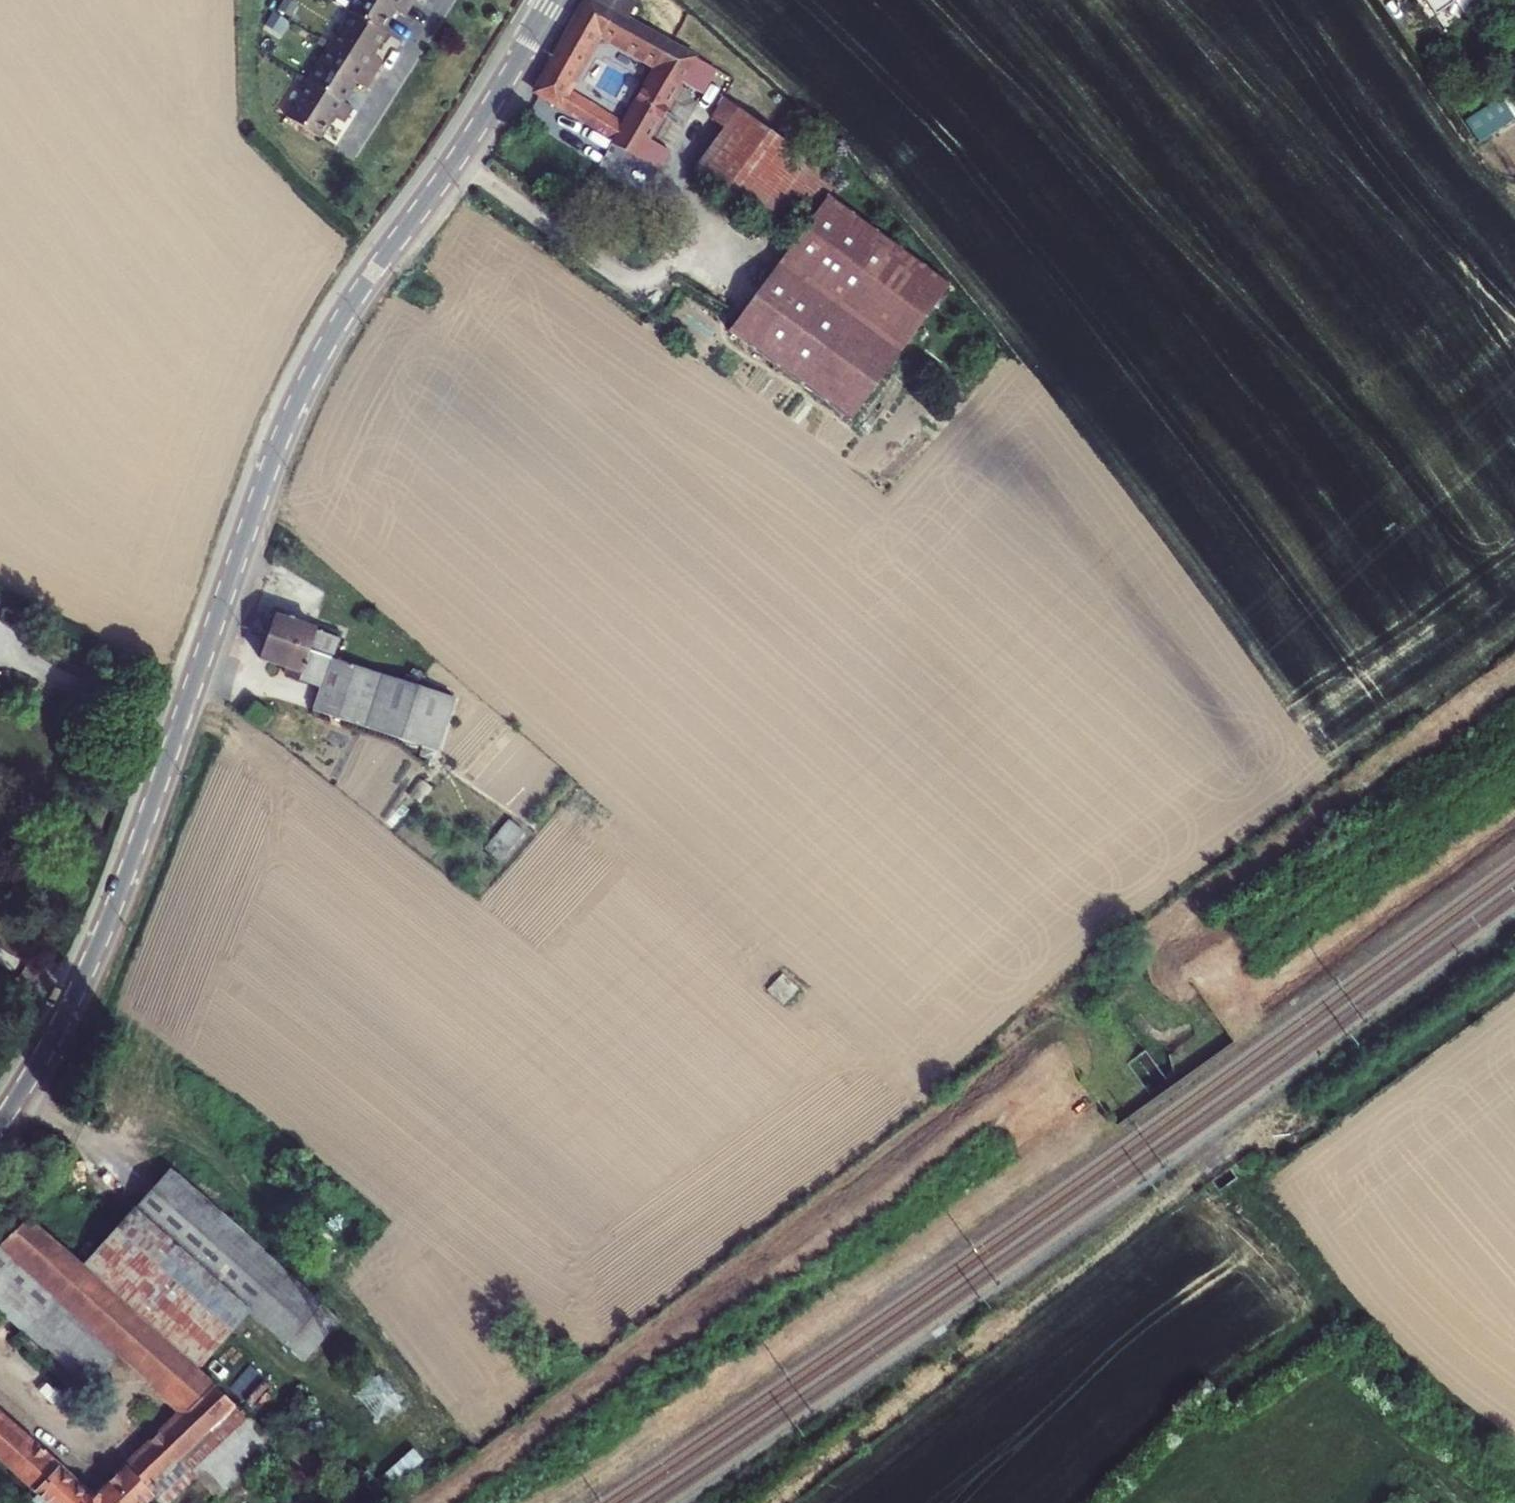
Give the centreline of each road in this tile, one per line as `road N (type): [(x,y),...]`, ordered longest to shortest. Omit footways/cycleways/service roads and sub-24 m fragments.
road 1 (tertiary): [(554,0),(300,395),(120,892),(73,999),(0,1124)]

